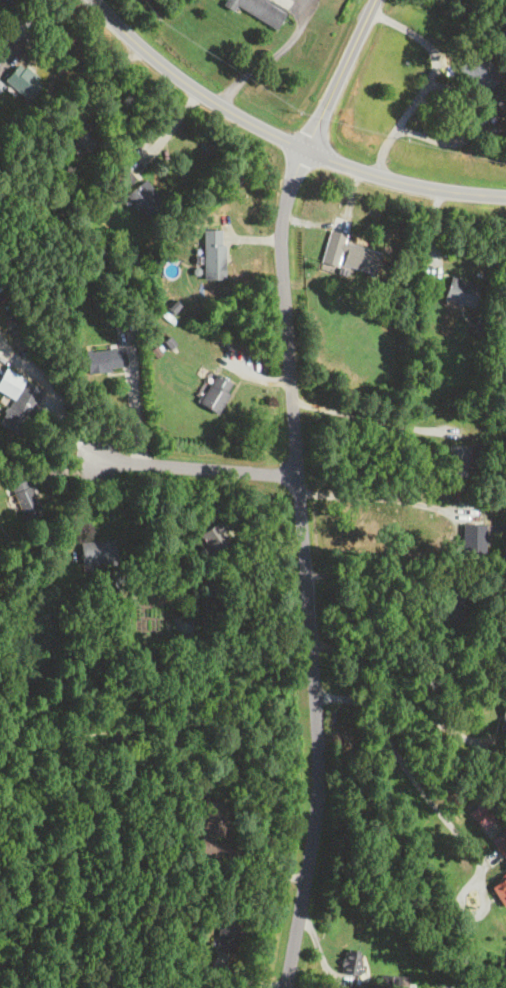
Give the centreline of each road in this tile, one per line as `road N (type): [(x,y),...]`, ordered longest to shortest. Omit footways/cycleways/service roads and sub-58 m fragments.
road 1 (residential): [(289,987),(323,783),(282,253),(305,150)]
road 2 (residential): [(94,0),(200,93),(305,150),(386,179),(505,198)]
road 3 (residential): [(302,476),(75,461)]
road 4 (residential): [(305,150),(376,0)]

